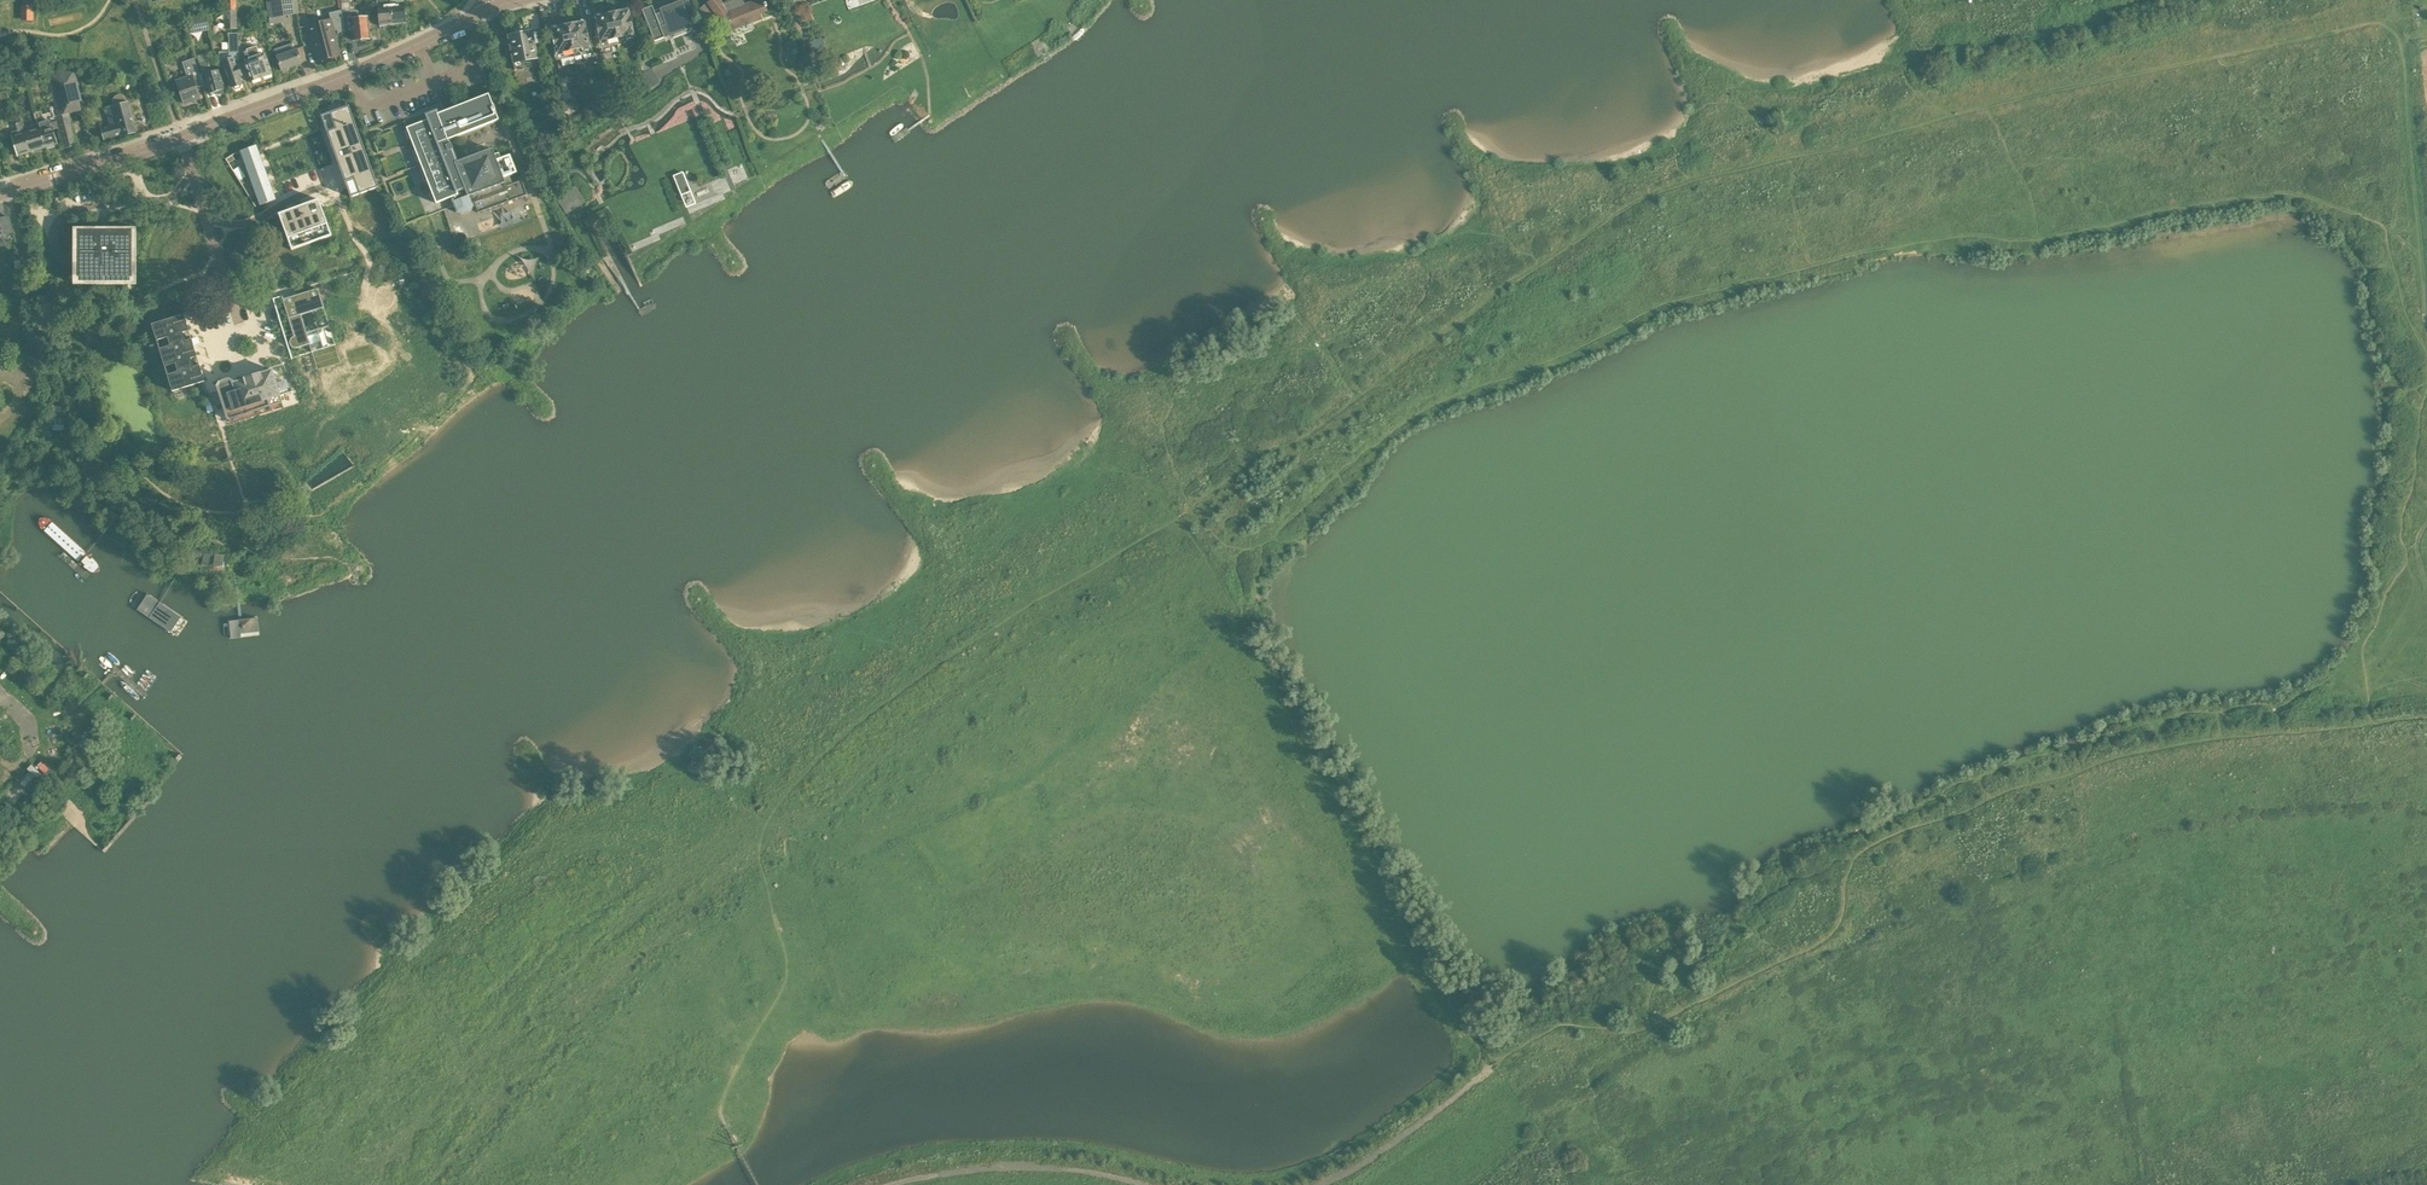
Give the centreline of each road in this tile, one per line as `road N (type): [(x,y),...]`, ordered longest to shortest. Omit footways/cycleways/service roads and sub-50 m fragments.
road 1 (residential): [(181,137),(483,11)]
road 2 (unclassified): [(881,1184),(1001,1166),(1089,1171),(1146,1184)]
road 3 (residential): [(0,194),(181,137)]
road 4 (unclassified): [(1320,1184),(1477,1079)]
road 5 (residential): [(192,175),(248,354)]
road 6 (residential): [(192,175),(161,201),(74,209),(56,223),(54,250)]

